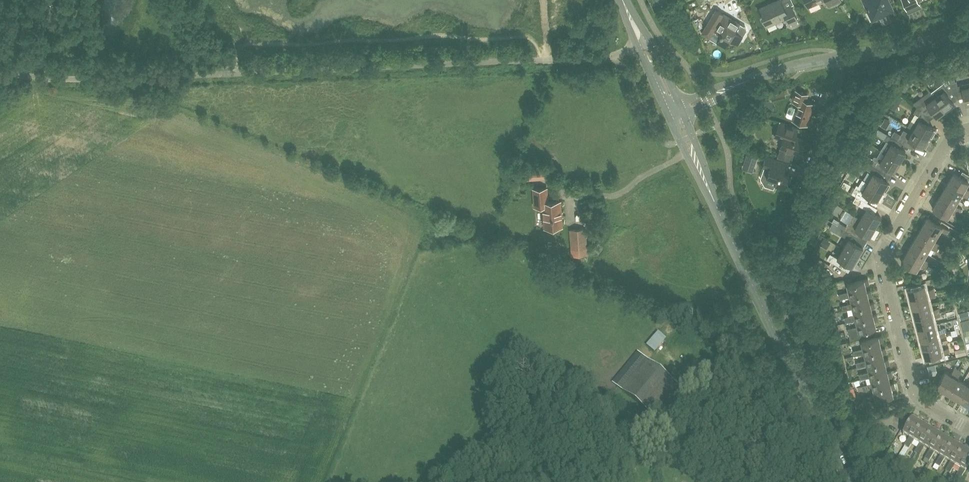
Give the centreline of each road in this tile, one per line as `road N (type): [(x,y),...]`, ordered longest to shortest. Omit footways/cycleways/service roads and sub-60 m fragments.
road 1 (unclassified): [(643,45),(608,58),(73,79),(0,70)]
road 2 (secondary): [(672,107),(742,266),(855,481)]
road 3 (residential): [(919,397),(883,254),(950,138),(968,129)]
road 4 (tertiary): [(672,107),(839,57)]
road 5 (residential): [(806,195),(838,95),(839,57)]
road 6 (tertiary): [(839,57),(968,32)]

